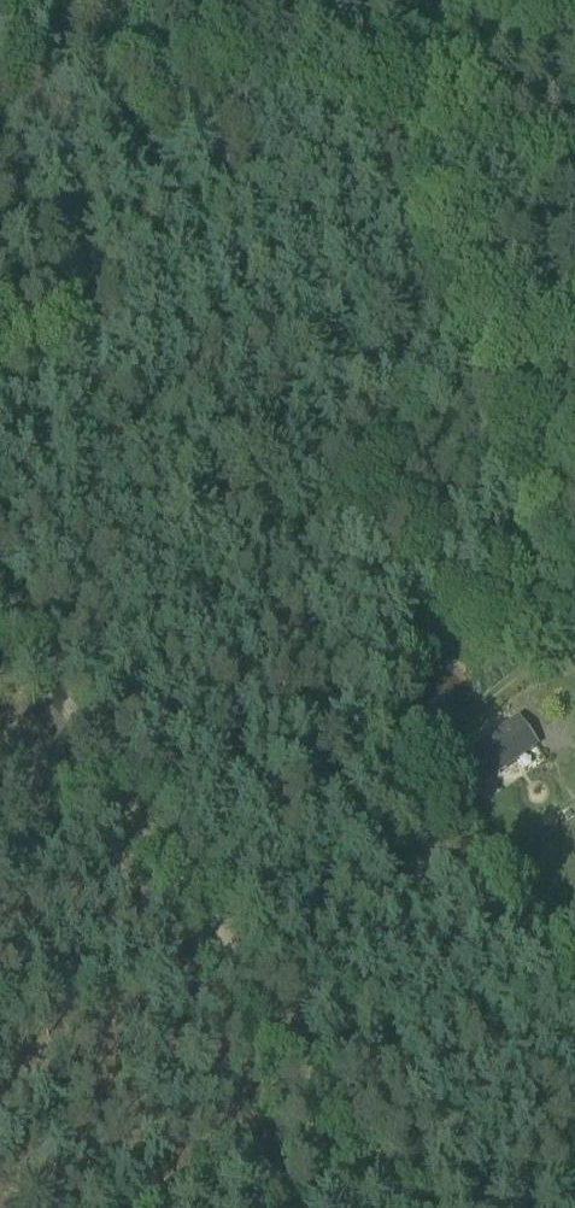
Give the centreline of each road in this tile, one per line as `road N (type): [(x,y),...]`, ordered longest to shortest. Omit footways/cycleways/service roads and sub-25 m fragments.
road 1 (track): [(476,0),(397,109),(412,159),(395,234),(409,284),(545,562),(541,614),(177,883)]
road 2 (track): [(574,210),(0,40)]
road 3 (track): [(177,883),(112,800),(0,626)]
road 4 (track): [(324,1126),(177,883)]
road 5 (track): [(324,1126),(117,1207)]

